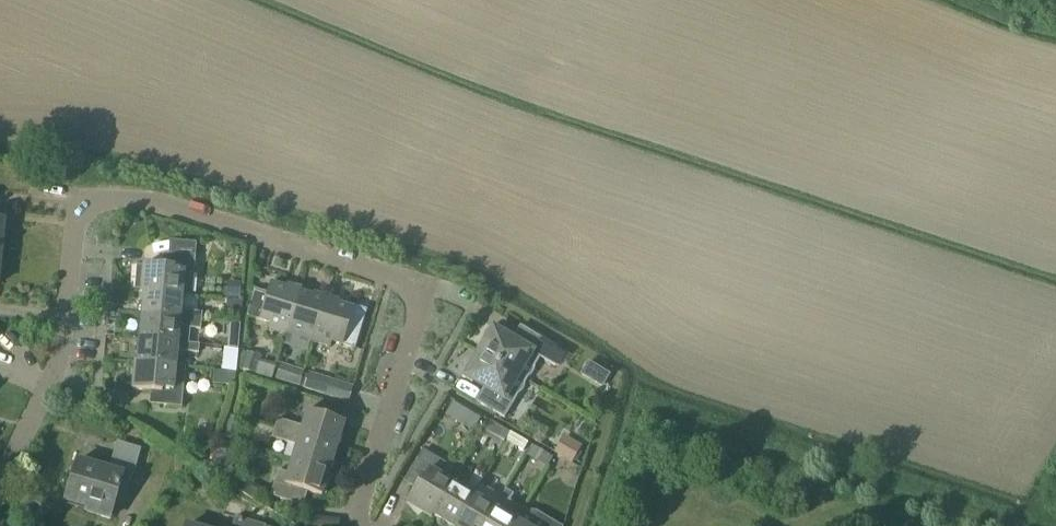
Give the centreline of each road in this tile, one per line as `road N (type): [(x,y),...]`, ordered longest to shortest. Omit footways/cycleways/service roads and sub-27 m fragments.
road 1 (residential): [(0,480),(59,358),(72,218),(95,197),(139,197),(406,282),(419,299),(360,525)]

